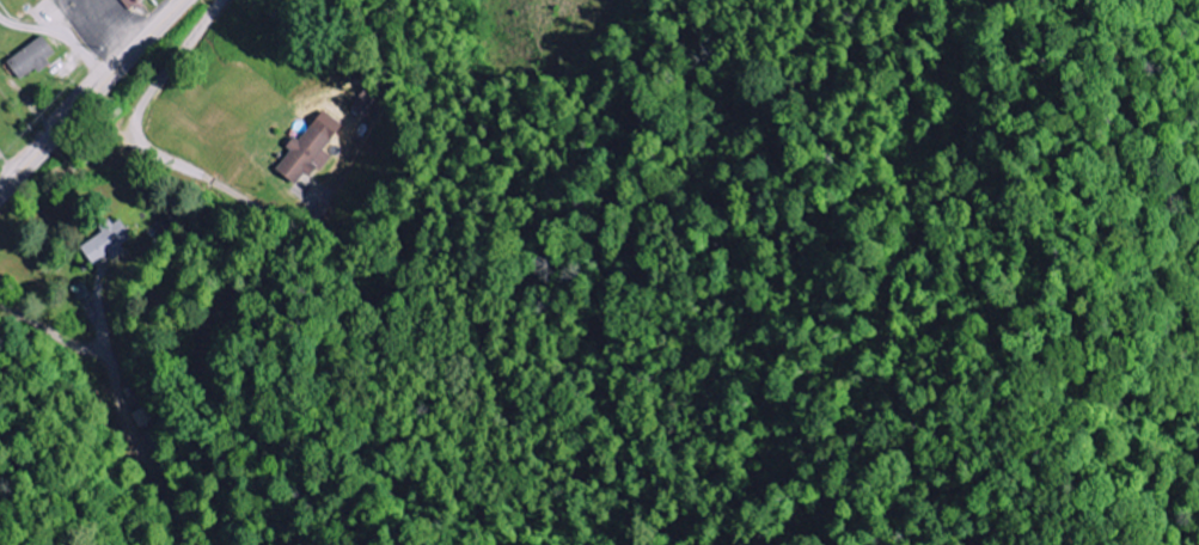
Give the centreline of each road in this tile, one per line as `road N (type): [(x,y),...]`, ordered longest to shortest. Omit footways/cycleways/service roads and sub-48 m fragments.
road 1 (secondary): [(181,0),(0,193)]
road 2 (residential): [(0,302),(100,351),(118,373)]

